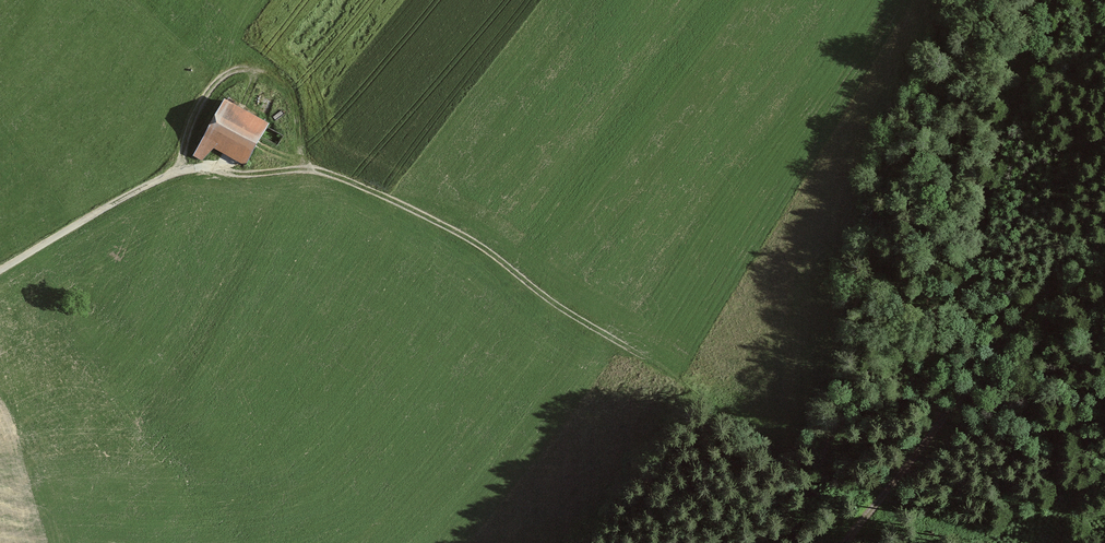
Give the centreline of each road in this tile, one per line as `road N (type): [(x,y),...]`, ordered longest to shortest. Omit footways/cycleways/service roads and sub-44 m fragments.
road 1 (track): [(277,173),(330,172),(479,245),(543,294),(713,399)]
road 2 (track): [(942,420),(940,396),(987,195),(1042,0)]
road 3 (track): [(845,542),(1045,291),(1104,244)]
road 4 (track): [(306,169),(285,80),(260,67),(229,72),(206,91),(185,133),(178,173),(277,173)]
road 5 (track): [(0,270),(178,173)]

